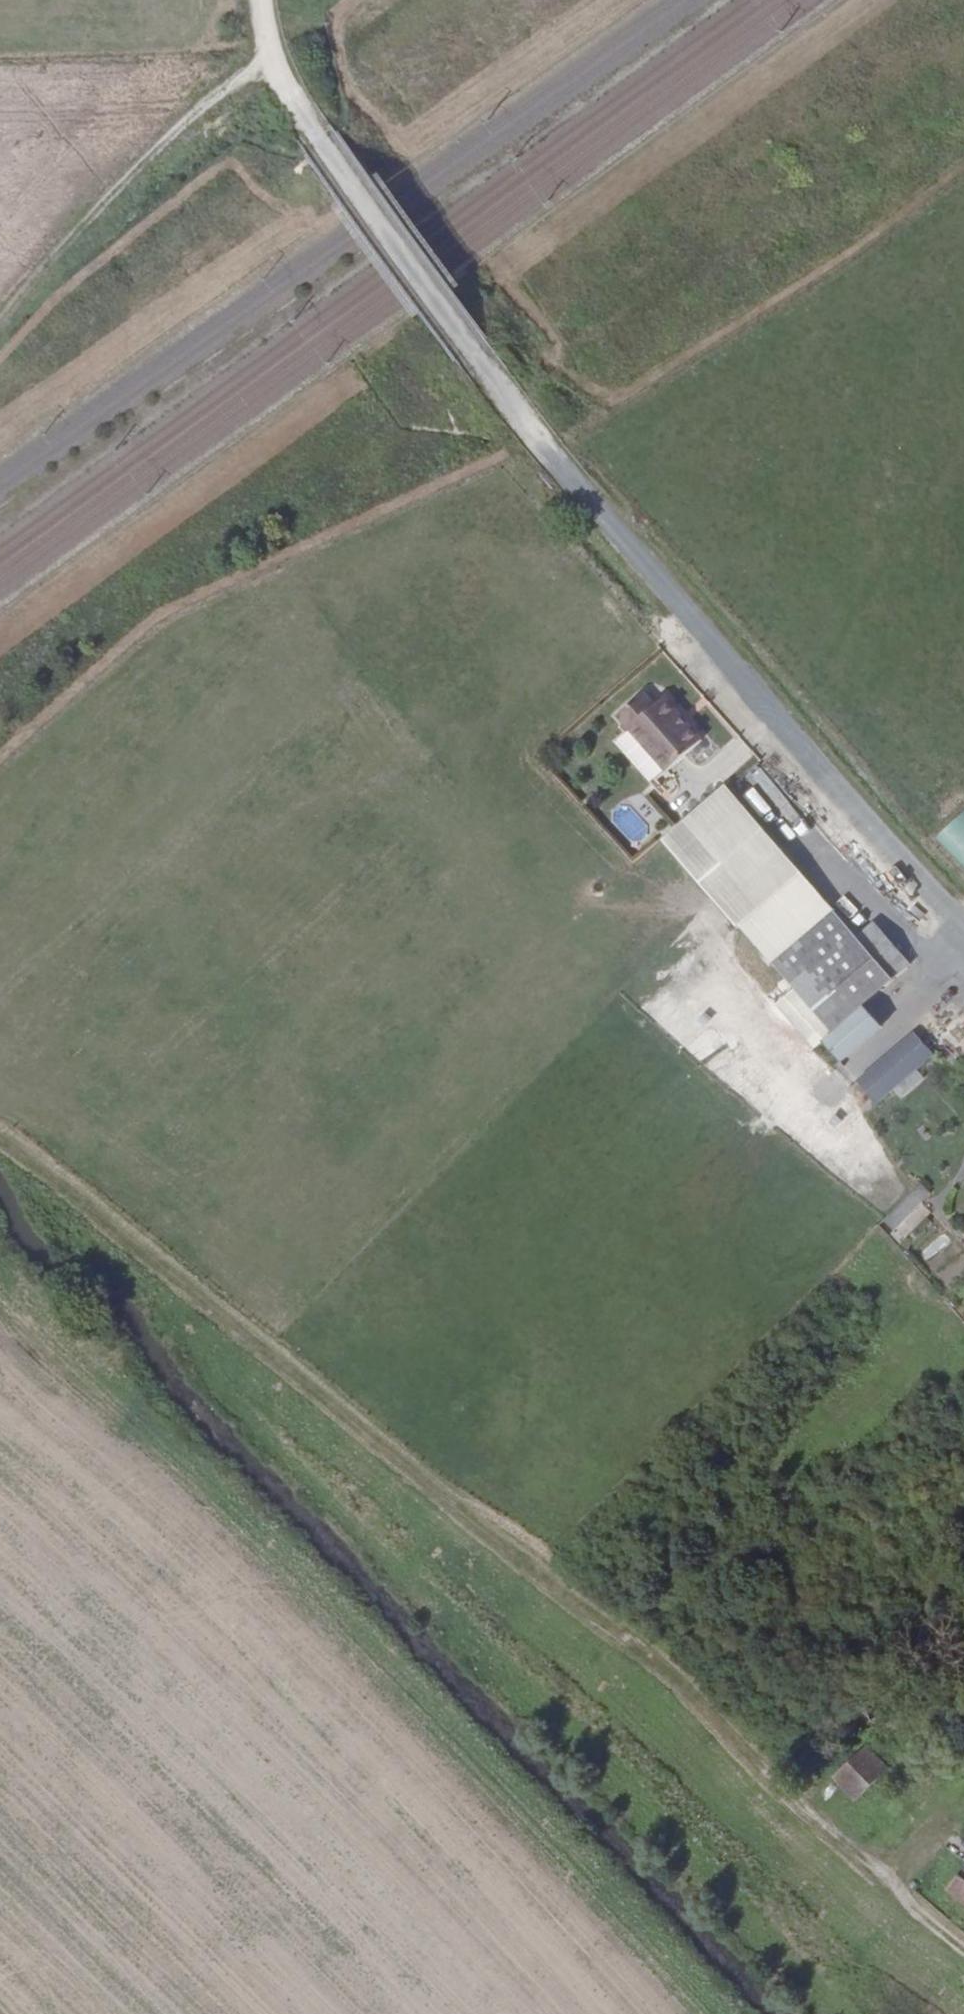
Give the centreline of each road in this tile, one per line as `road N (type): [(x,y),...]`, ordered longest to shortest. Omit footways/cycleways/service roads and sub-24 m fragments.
road 1 (track): [(0,1133),(450,1495),(823,1814),(963,1948)]
road 2 (residential): [(359,195),(429,293),(961,930)]
road 3 (track): [(279,67),(236,85),(155,154),(0,330)]
road 4 (track): [(263,0),(279,67),(359,195)]

